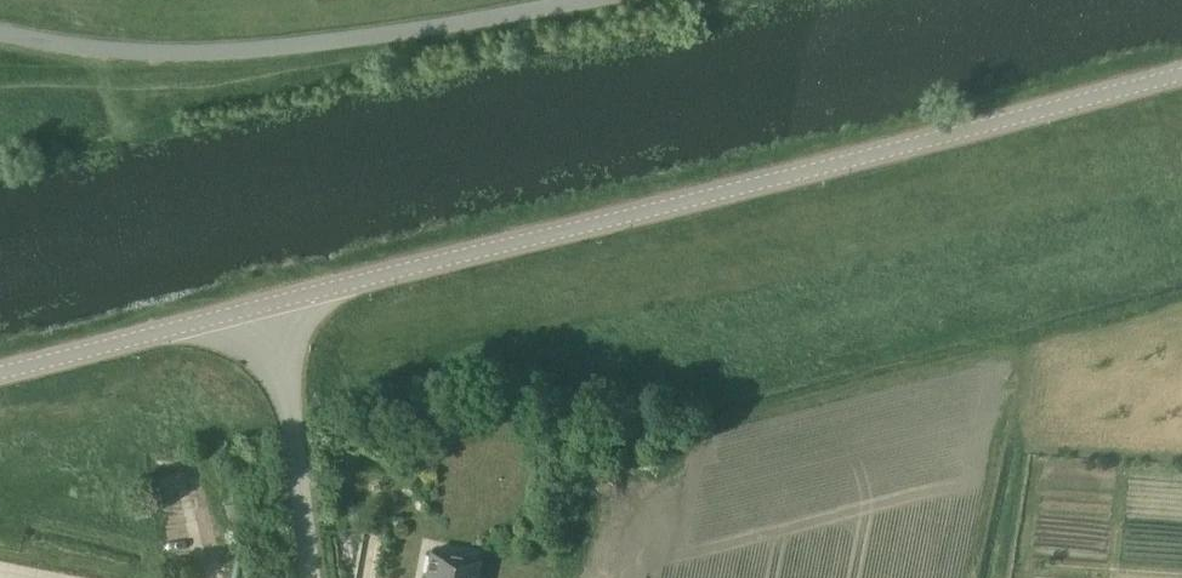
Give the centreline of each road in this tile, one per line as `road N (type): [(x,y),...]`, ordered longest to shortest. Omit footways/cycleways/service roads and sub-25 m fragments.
road 1 (tertiary): [(0,374),(1181,73)]
road 2 (unclassified): [(184,53),(393,35),(579,0)]
road 3 (unclassified): [(184,53),(0,32)]
road 4 (track): [(598,577),(629,490),(680,478)]

